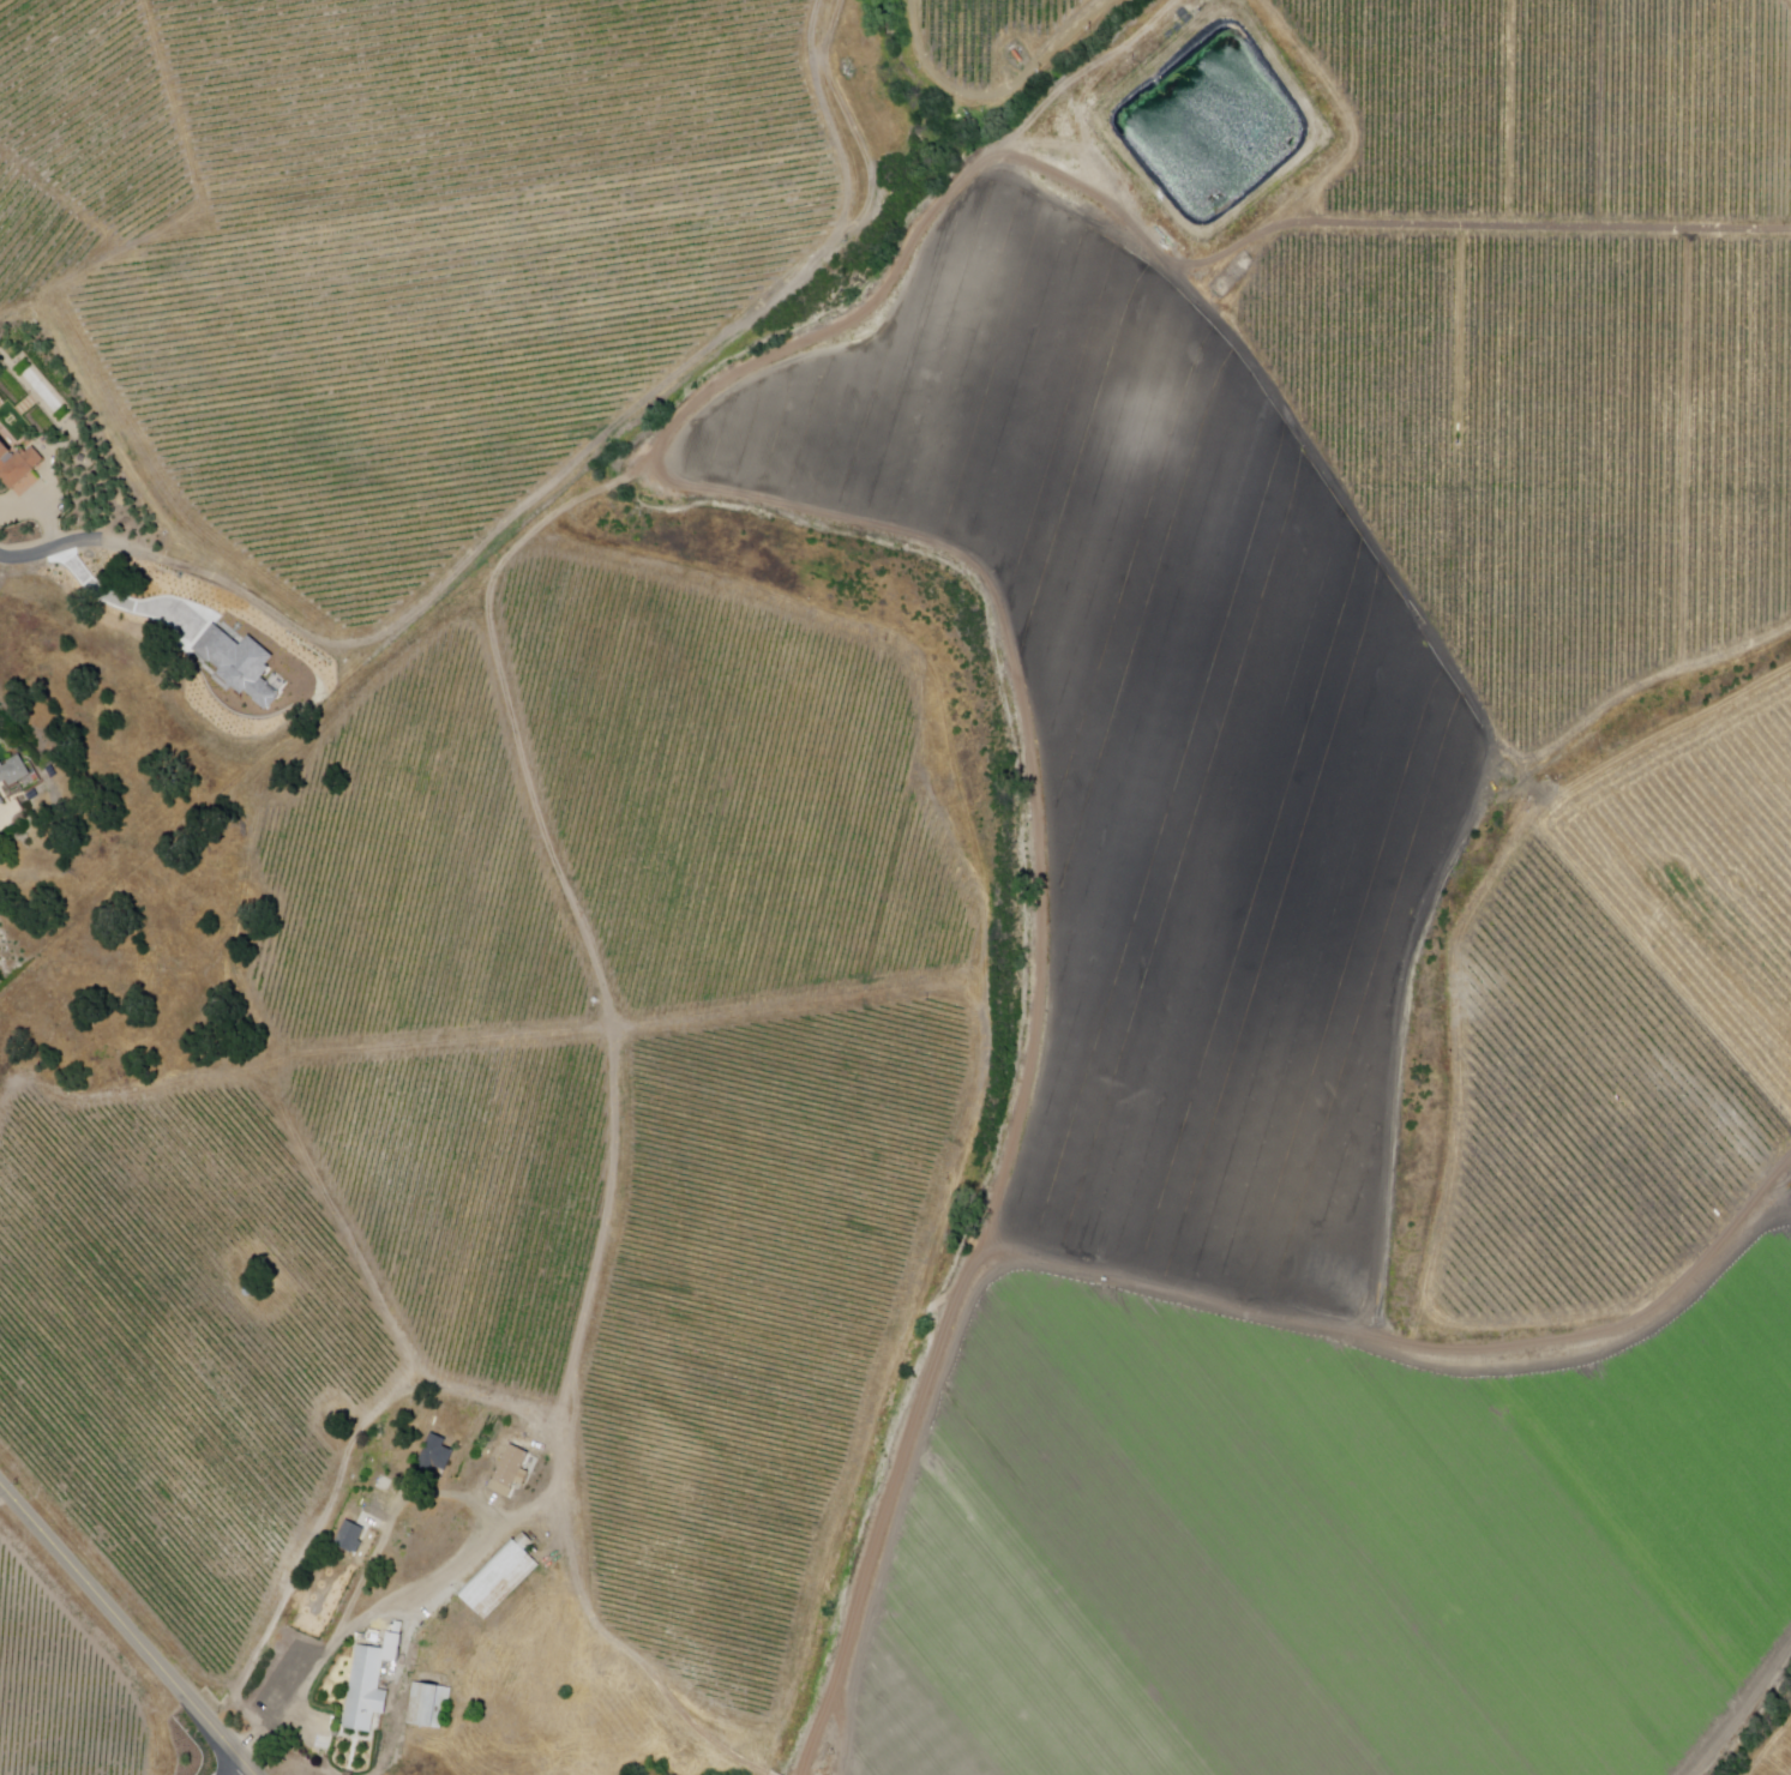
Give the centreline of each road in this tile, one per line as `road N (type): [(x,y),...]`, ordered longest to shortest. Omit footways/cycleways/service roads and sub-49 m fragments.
road 1 (tertiary): [(254,1774),(0,1483)]

